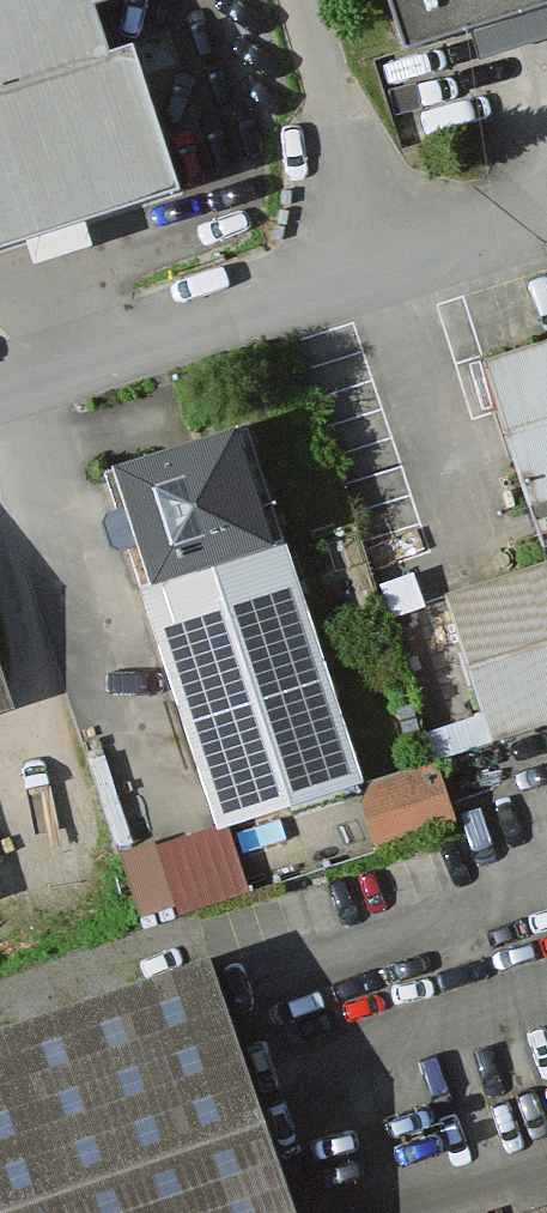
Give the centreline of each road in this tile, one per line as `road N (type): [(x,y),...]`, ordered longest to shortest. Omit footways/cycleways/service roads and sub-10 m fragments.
road 1 (unclassified): [(0,402),(411,269)]

